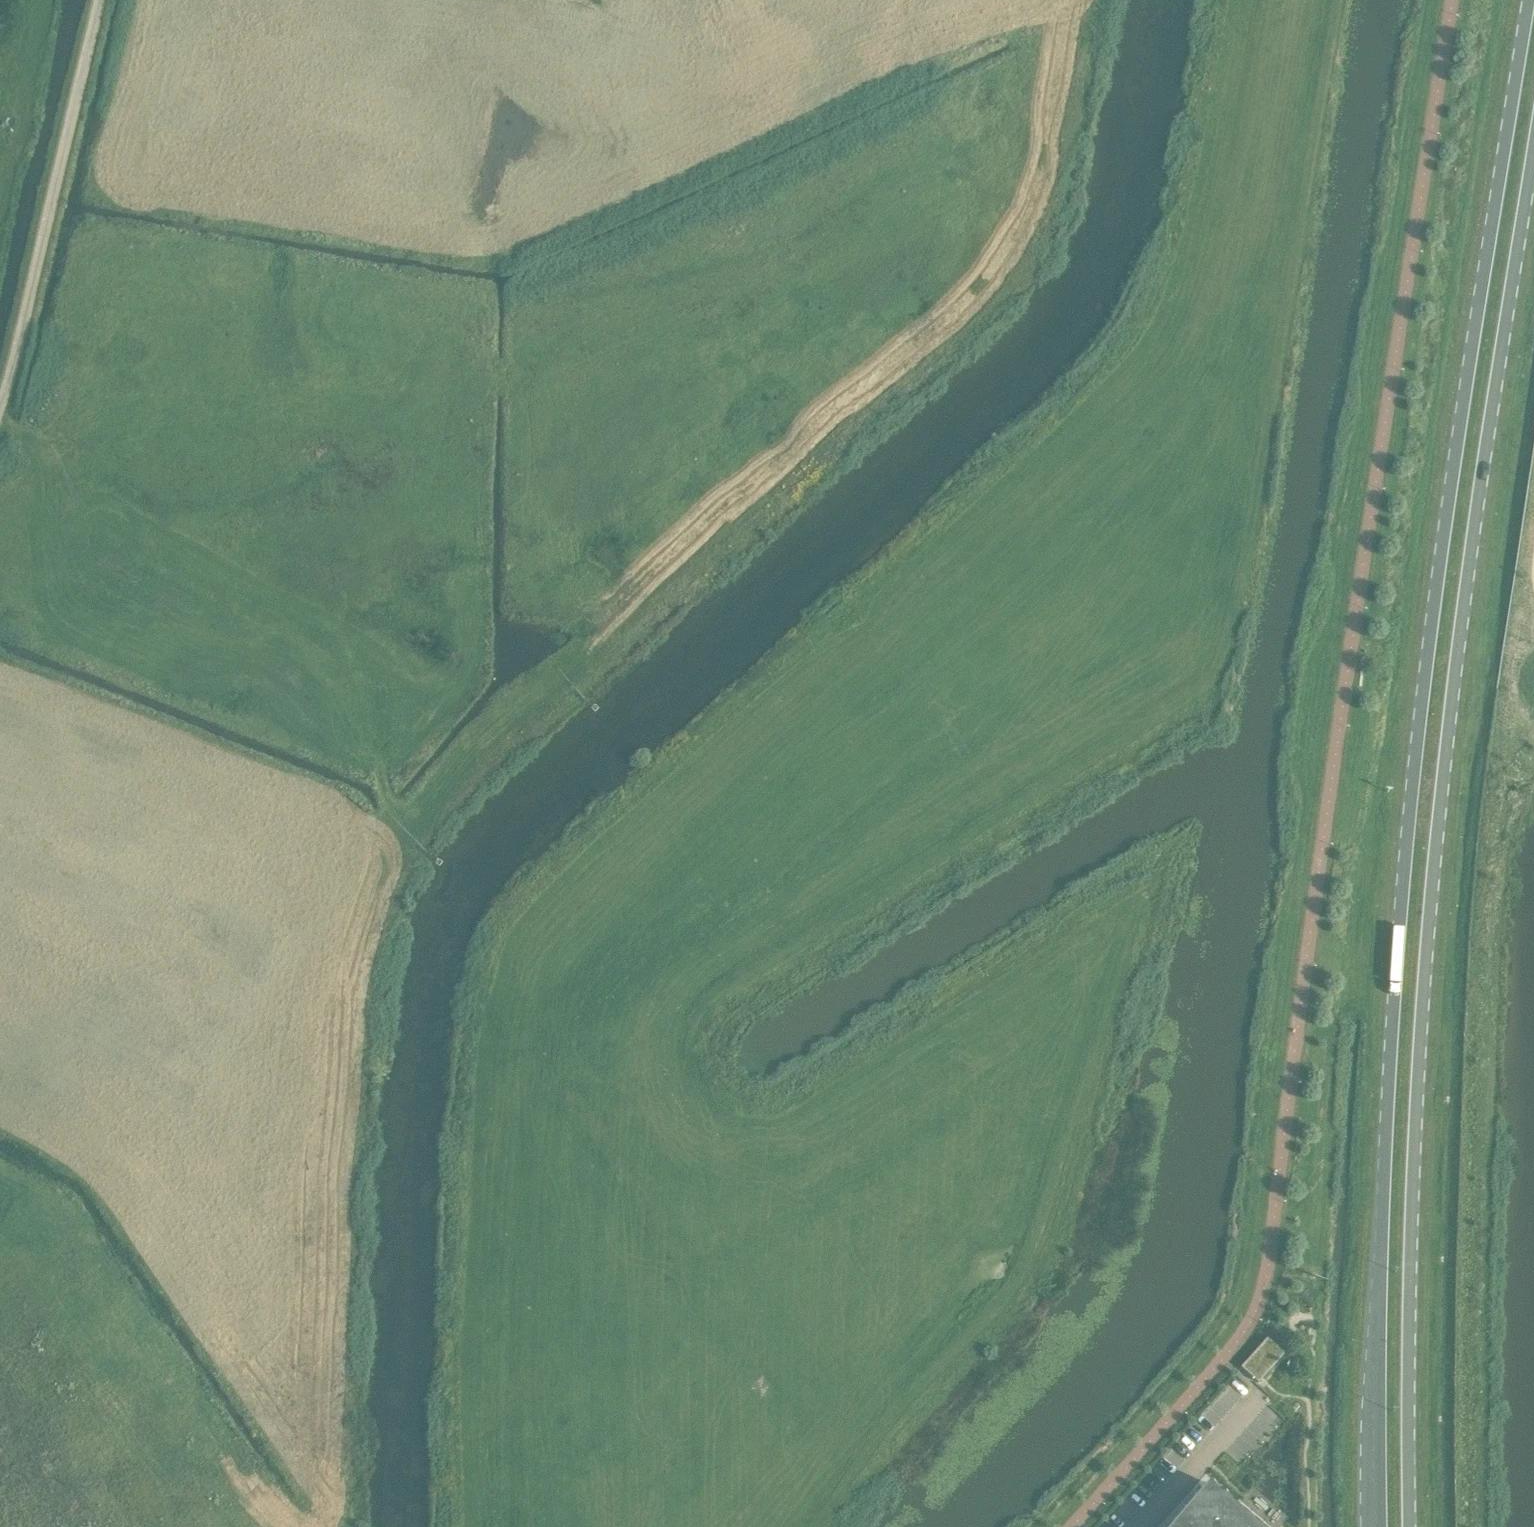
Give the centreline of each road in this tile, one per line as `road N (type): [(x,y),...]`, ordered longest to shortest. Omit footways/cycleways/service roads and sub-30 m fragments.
road 1 (primary): [(1528,0),(1413,795),(1382,1233),(1377,1526)]
road 2 (primary): [(1411,1526),(1422,1010),(1441,798),(1533,147)]
road 3 (track): [(0,411),(100,0)]

